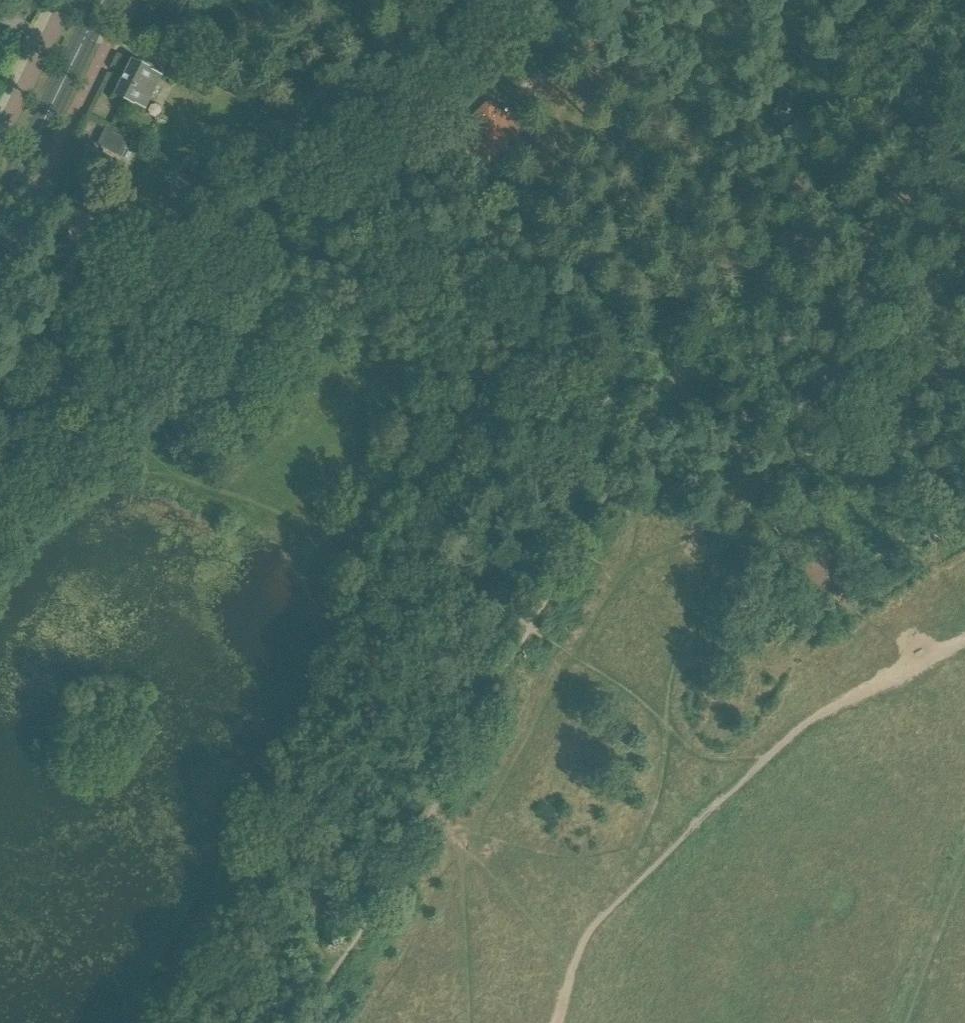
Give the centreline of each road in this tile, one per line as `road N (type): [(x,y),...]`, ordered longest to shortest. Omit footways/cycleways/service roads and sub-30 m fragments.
road 1 (track): [(546,0),(52,368),(0,440)]
road 2 (secondary): [(0,209),(104,0)]
road 3 (unclassified): [(69,0),(0,139)]

